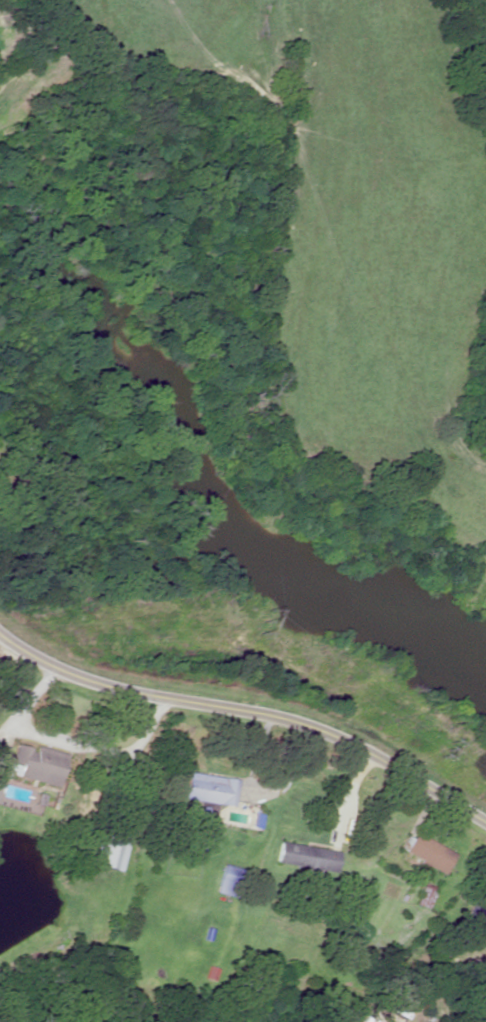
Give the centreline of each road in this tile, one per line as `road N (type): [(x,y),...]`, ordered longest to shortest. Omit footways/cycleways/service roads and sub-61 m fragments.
road 1 (residential): [(485,833),(321,742),(34,651),(0,621)]

